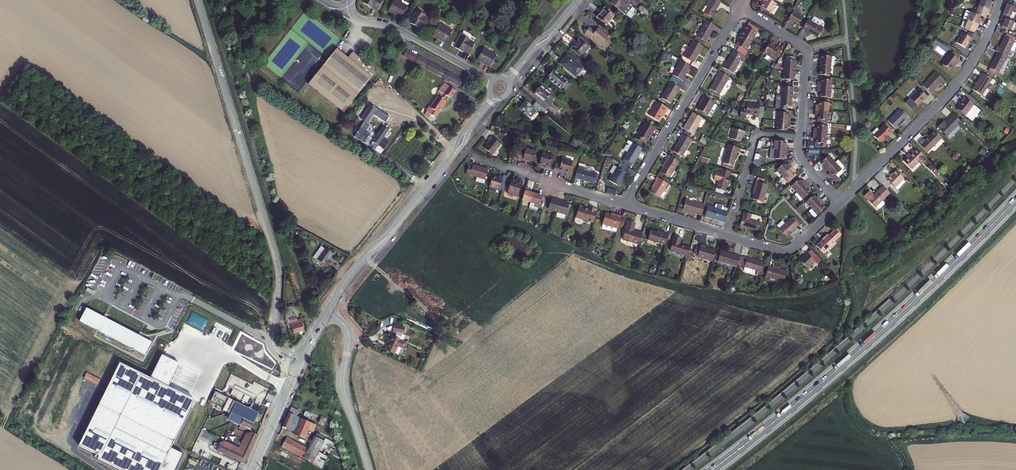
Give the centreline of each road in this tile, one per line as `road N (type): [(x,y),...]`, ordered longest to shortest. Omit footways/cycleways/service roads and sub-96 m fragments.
road 1 (primary): [(1015,200),(846,362),(712,469)]
road 2 (residential): [(197,0),(277,262),(273,346),(299,361)]
road 3 (residential): [(839,203),(957,84),(1001,0)]
road 4 (residential): [(624,205),(740,8)]
road 5 (unclassified): [(369,469),(344,387),(348,332),(327,311)]
road 6 (residential): [(492,82),(401,32),(359,19),(350,1)]
road 7 (residential): [(740,8),(806,51),(800,138)]
road 8 (residential): [(471,153),(624,205)]
road 9 (residential): [(728,235),(756,139),(800,138)]
road 10 (residential): [(728,235),(790,250),(839,203)]

